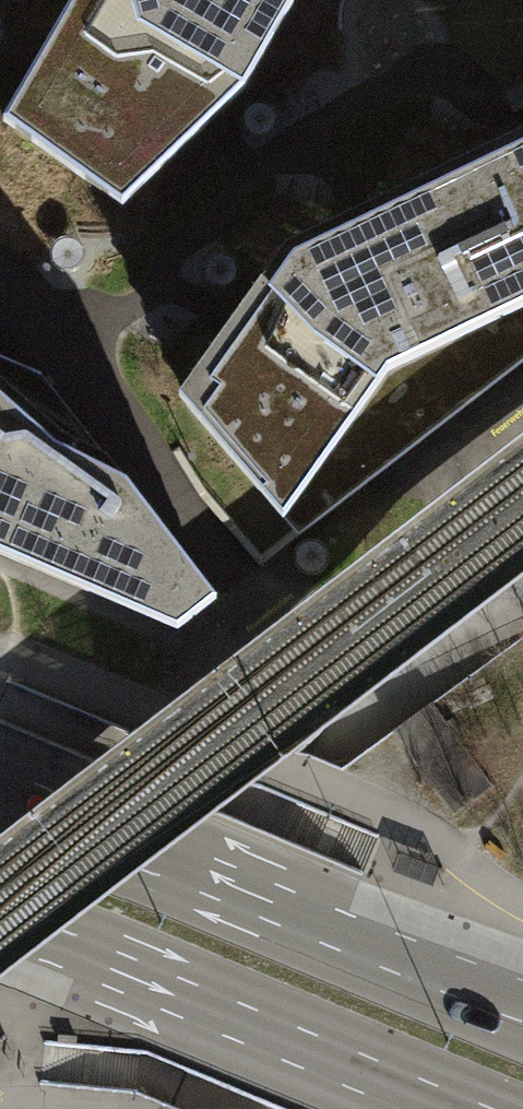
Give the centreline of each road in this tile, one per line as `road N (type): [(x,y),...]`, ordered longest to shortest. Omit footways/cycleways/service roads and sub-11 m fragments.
road 1 (secondary): [(522,1008),(0,789)]
road 2 (secondary): [(0,909),(482,1108)]

